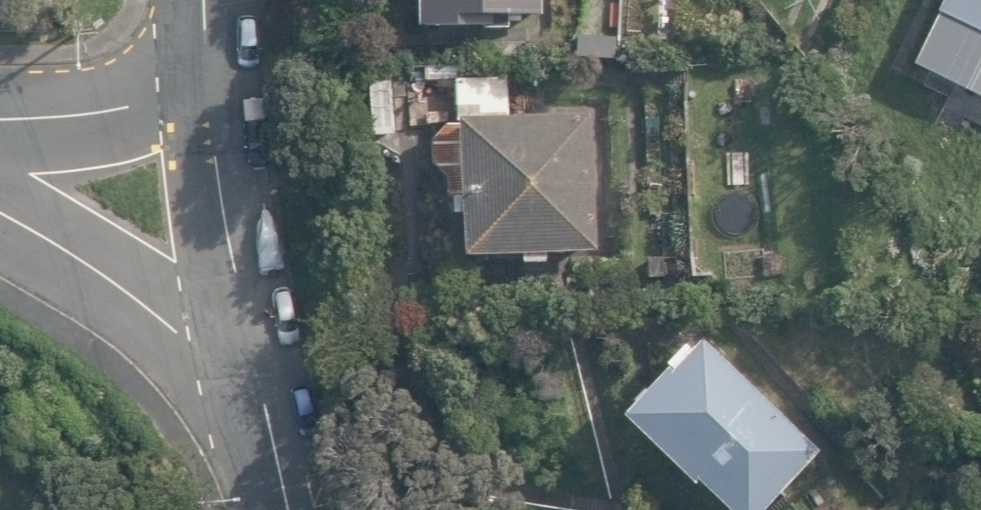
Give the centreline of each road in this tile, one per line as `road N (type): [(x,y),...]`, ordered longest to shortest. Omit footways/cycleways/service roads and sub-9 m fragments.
road 1 (residential): [(236,374),(236,270),(203,62)]
road 2 (residential): [(0,217),(80,263),(236,374)]
road 3 (residential): [(0,111),(108,104),(203,62)]
road 4 (residential): [(270,509),(236,374)]

